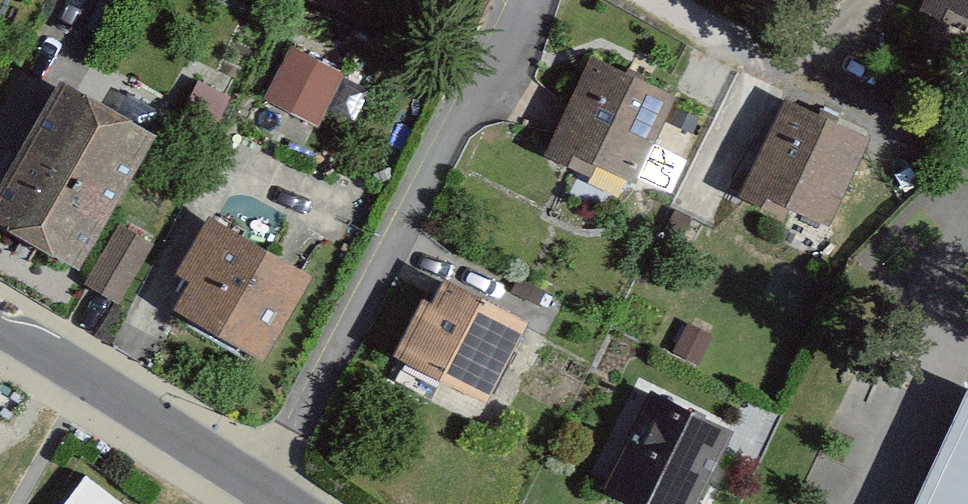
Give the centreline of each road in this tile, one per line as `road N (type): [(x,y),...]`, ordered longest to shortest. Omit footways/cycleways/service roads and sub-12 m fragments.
road 1 (residential): [(257,480),(505,60),(528,0)]
road 2 (residential): [(0,324),(257,480)]

